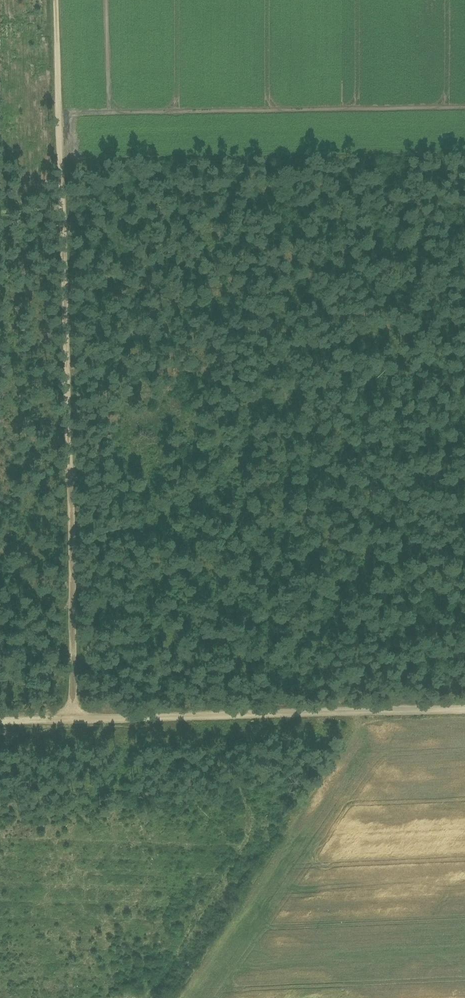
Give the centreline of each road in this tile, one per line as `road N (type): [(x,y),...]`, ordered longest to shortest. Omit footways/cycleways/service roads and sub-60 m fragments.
road 1 (track): [(75,717),(55,0)]
road 2 (track): [(0,719),(464,708)]

